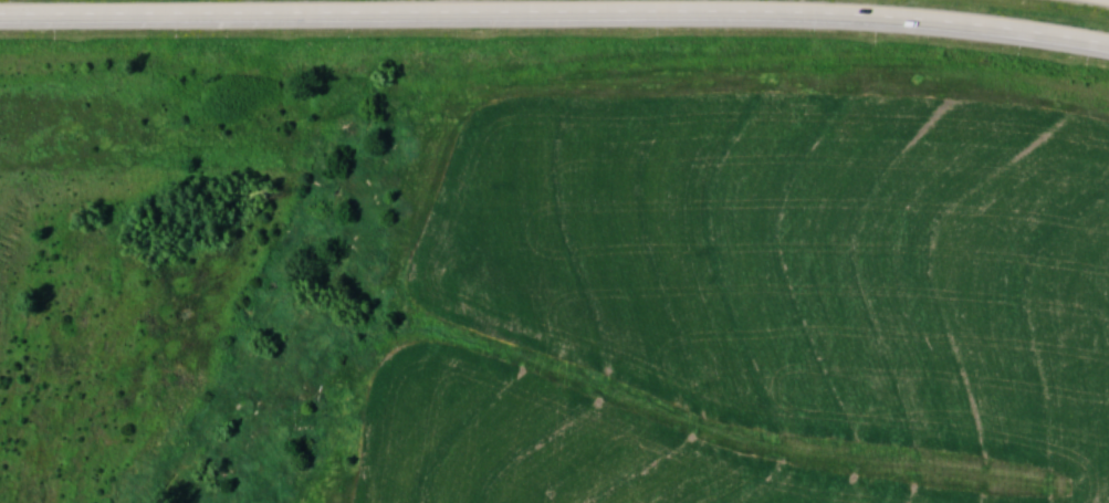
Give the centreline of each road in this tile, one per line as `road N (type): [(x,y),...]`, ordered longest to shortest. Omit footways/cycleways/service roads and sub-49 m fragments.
road 1 (trunk): [(0,21),(730,13),(891,19),(1108,50)]

